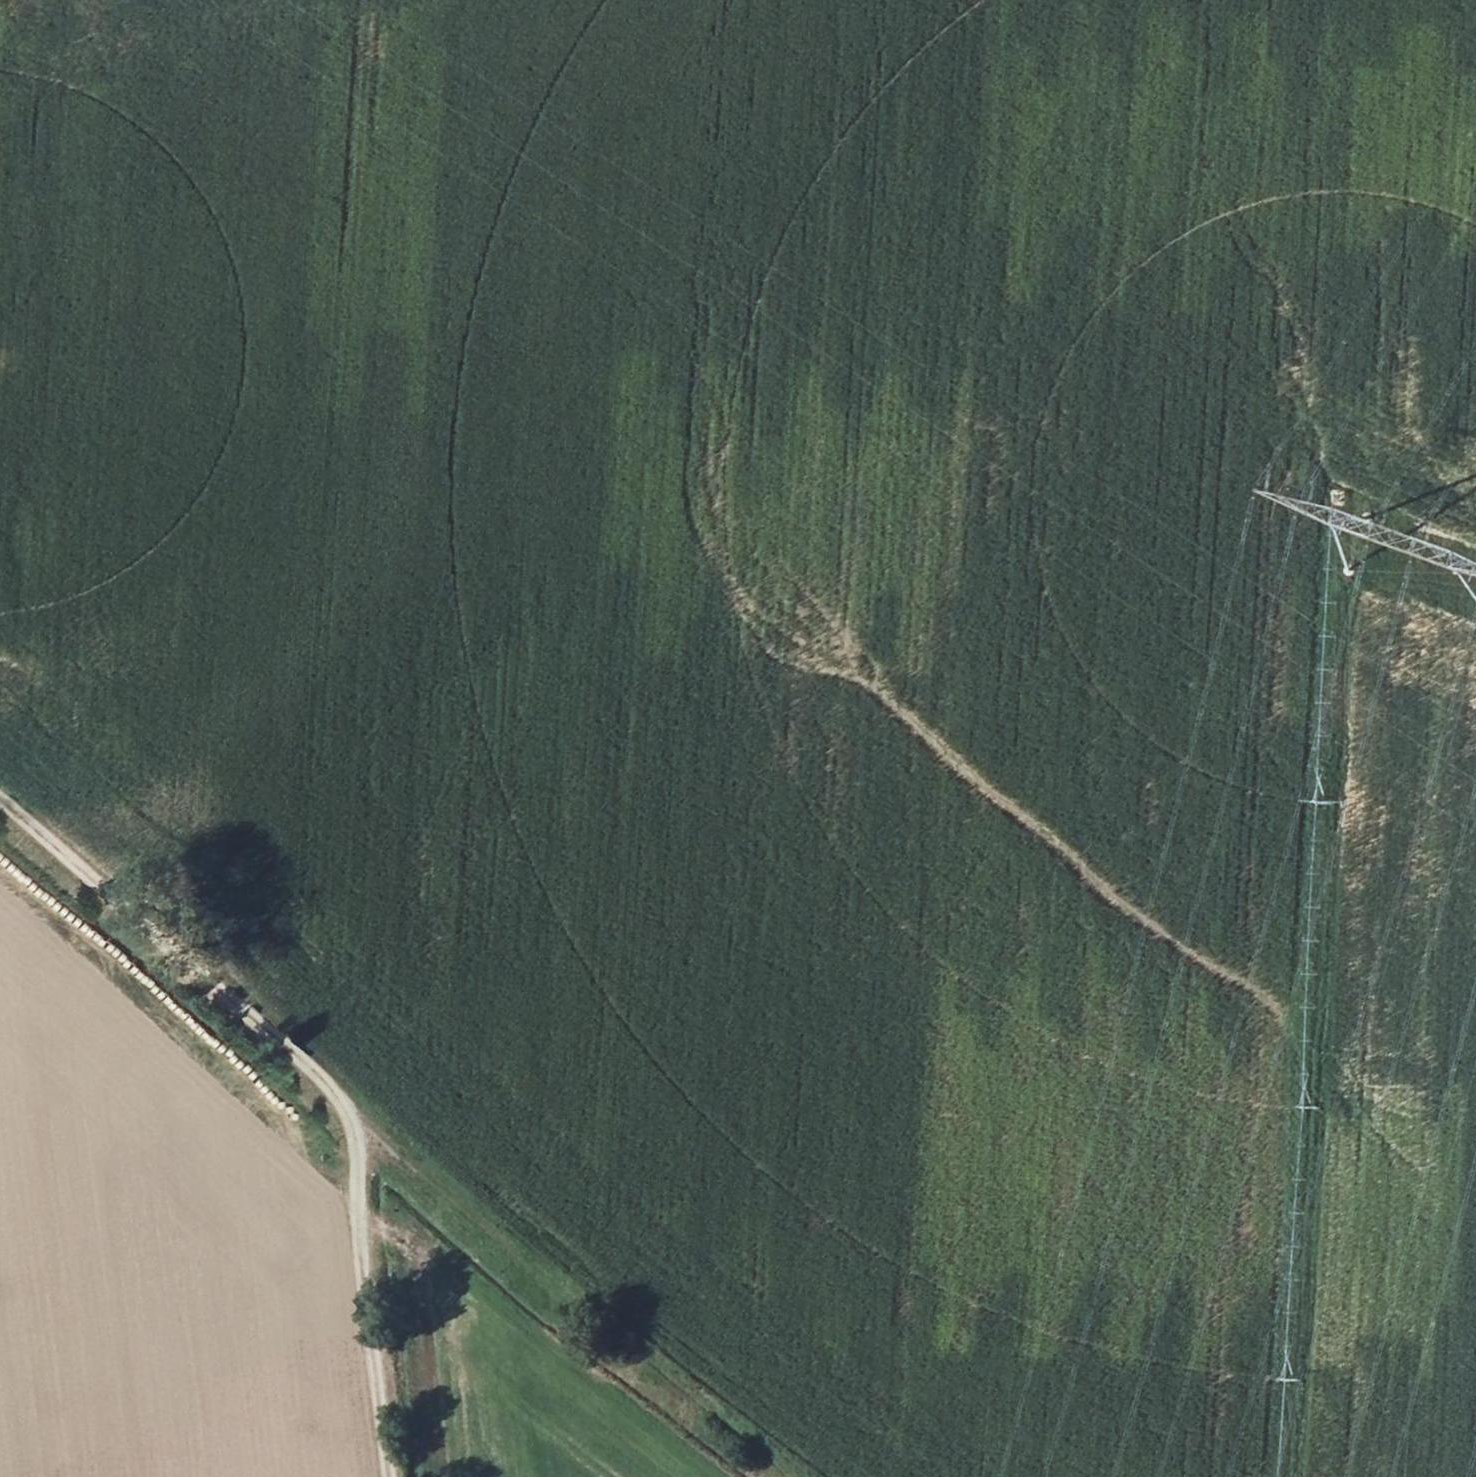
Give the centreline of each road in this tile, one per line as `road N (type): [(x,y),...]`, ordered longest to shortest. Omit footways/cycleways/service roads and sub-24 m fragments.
road 1 (track): [(0,801),(342,1107),(781,1476)]
road 2 (track): [(386,1476),(342,1107)]

